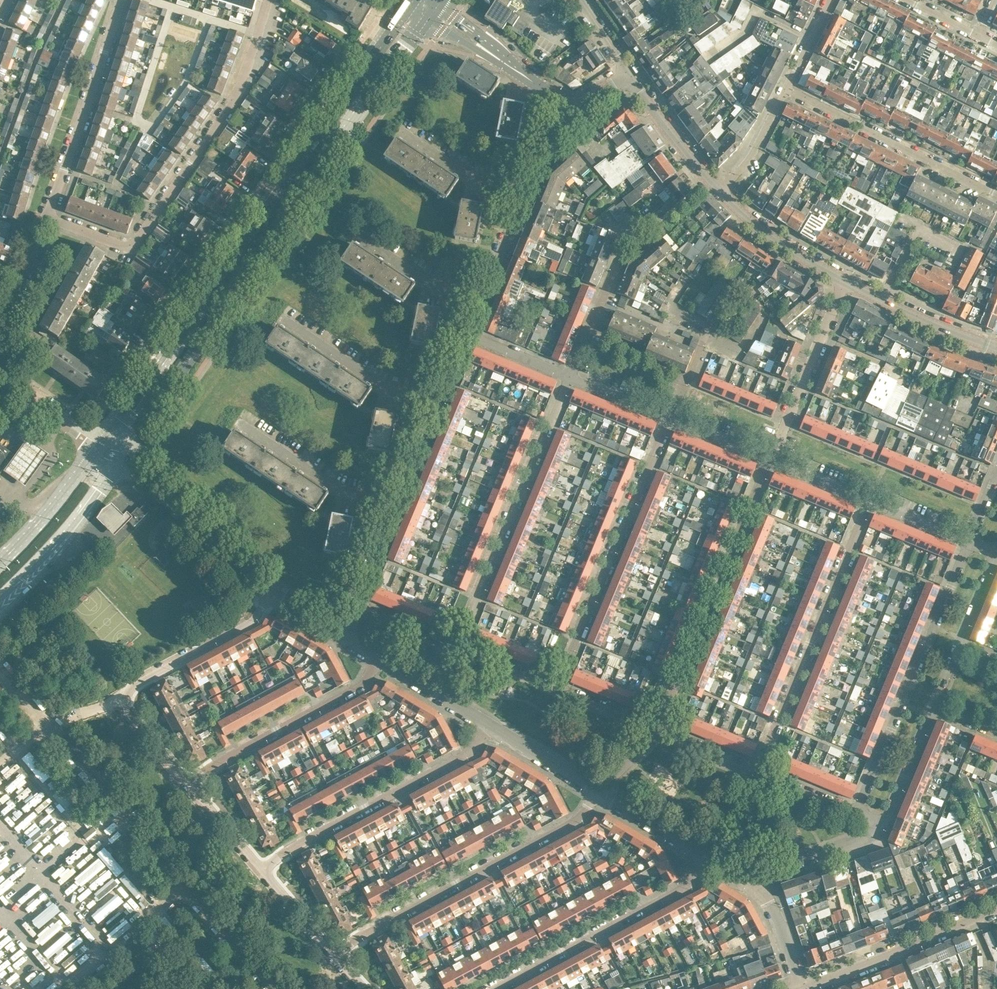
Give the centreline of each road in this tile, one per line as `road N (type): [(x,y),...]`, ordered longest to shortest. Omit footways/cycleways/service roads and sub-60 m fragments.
road 1 (secondary): [(410,4),(101,445)]
road 2 (secondary): [(124,458),(428,19)]
road 3 (residential): [(87,233),(122,246),(140,237),(230,107),(269,0)]
road 4 (unclassified): [(596,794),(576,820),(335,954)]
road 5 (unclassified): [(756,771),(868,501)]
road 6 (unclassified): [(968,542),(850,809)]
road 7 (unclassified): [(555,687),(669,419)]
road 8 (unclassified): [(568,377),(450,643)]
road 9 (unclassified): [(770,461),(656,728)]
road 10 (unclassified): [(188,783),(130,713),(132,687),(249,619),(268,593)]
road 11 (unclassified): [(262,869),(469,751),(483,724)]
road 12 (unclassified): [(494,988),(683,886),(703,858)]
road 13 (unclassified): [(996,195),(787,88)]
road 14 (residential): [(49,217),(121,0)]
road 15 (unclassified): [(377,660),(355,689),(188,783)]
road 16 (residential): [(803,988),(996,906)]
road 17 (residential): [(268,593),(124,458)]
road 18 (unclassified): [(842,279),(770,461)]
road 19 (secondary): [(0,602),(64,540),(124,458)]
road 20 (unclassified): [(441,399),(390,392),(281,316)]
road 21 (unclassified): [(398,505),(342,494),(241,424)]
road 22 (unclassified): [(568,377),(625,234),(642,219)]
road 23 (residential): [(996,347),(842,279)]
road 24 (secondary): [(101,445),(0,567)]
road 25 (unclassified): [(0,324),(29,339),(87,233)]
road 26 (residential): [(842,279),(719,193)]
road 27 (residential): [(719,193),(630,74)]
road 28 (unclassified): [(527,196),(486,185),(398,132)]
road 29 (unclassified): [(485,295),(436,288),(357,237)]
road 30 (unclassified): [(751,880),(881,823)]
road 31 (residential): [(596,794),(483,724)]
road 32 (unclassified): [(268,988),(183,890)]
road 33 (unclassified): [(787,88),(758,147),(719,193)]
road 34 (residential): [(881,823),(932,709)]
road 35 (residential): [(703,858),(596,794)]
road 36 (residential): [(101,445),(0,373)]
road 37 (residential): [(483,724),(377,660)]
road 38 (unclassified): [(17,749),(97,843)]
road 39 (unclassified): [(123,820),(45,725)]
road 40 (unclassified): [(802,988),(751,880)]

